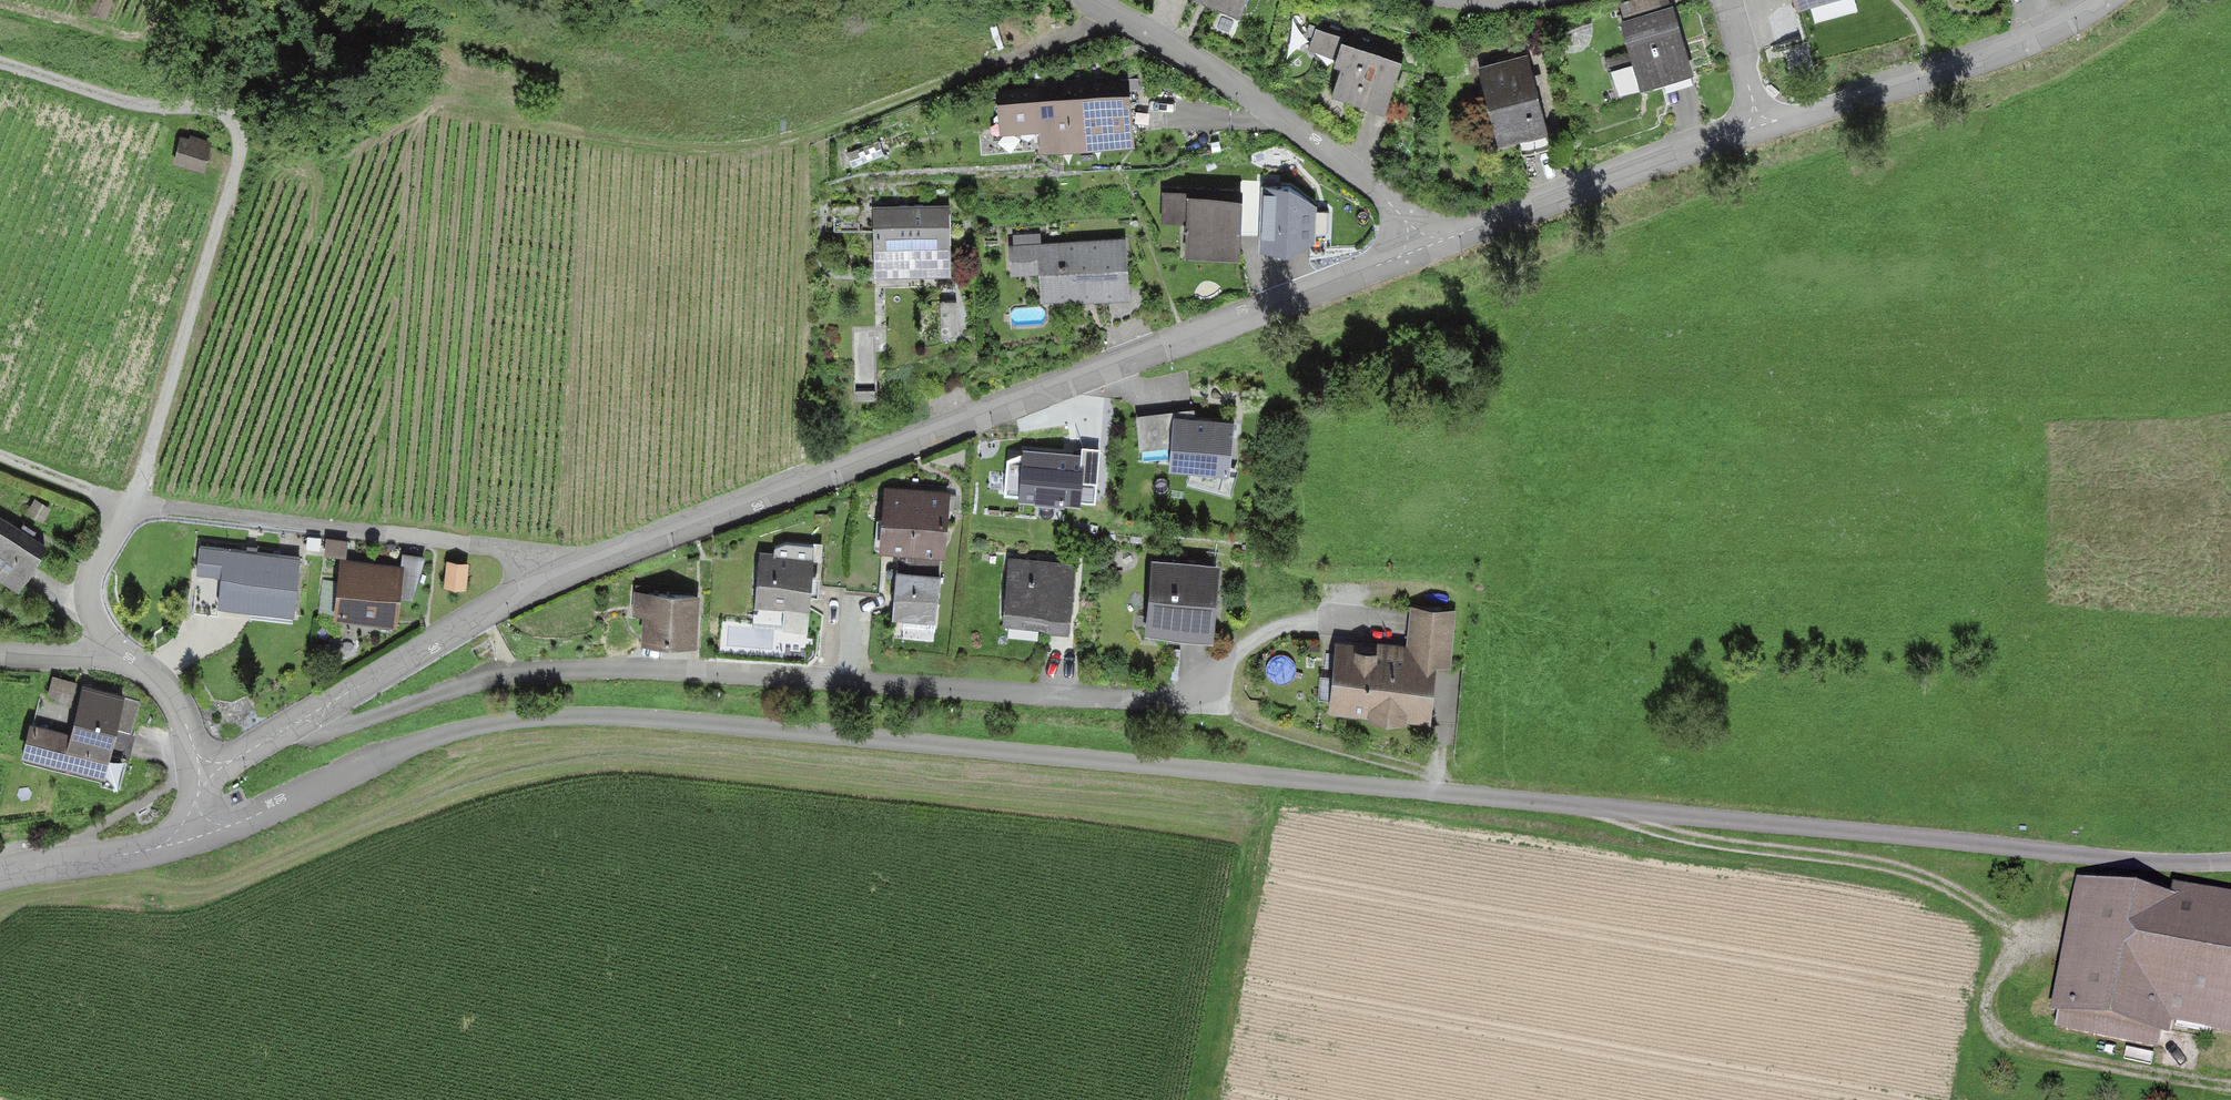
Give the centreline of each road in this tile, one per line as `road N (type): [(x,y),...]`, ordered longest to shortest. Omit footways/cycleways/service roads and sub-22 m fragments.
road 1 (track): [(195,827),(234,824),(444,735),(498,723),(629,717),(2147,864),(2230,861)]
road 2 (residential): [(1418,240),(1396,258),(552,581),(482,612),(315,717)]
road 3 (residential): [(1205,704),(617,669),(491,680),(342,728),(323,728),(315,717)]
road 4 (track): [(2230,1084),(2091,1066),(1999,1041),(1986,1018),(2012,931),(1952,891),(1878,868),(1688,841),(1595,810)]
road 5 (track): [(132,505),(240,138),(227,116),(198,102),(144,101),(0,58)]
road 6 (track): [(552,581),(529,555),(495,544),(132,505)]
road 7 (residential): [(1093,0),(1250,93),(1378,191),(1418,240)]
road 8 (residential): [(2098,0),(2050,32),(1917,82),(1757,120)]
road 9 (residential): [(1757,120),(1452,238),(1418,240)]
road 10 (track): [(1205,704),(1443,776),(1476,798)]
road 11 (unclassified): [(195,827),(150,850),(0,874)]
road 12 (residential): [(132,505),(91,572),(93,612),(119,654)]
road 13 (residential): [(119,654),(163,685),(208,770)]
road 14 (track): [(132,505),(0,453)]
road 15 (residential): [(1757,120),(1727,0)]
road 16 (residential): [(315,717),(208,770)]

